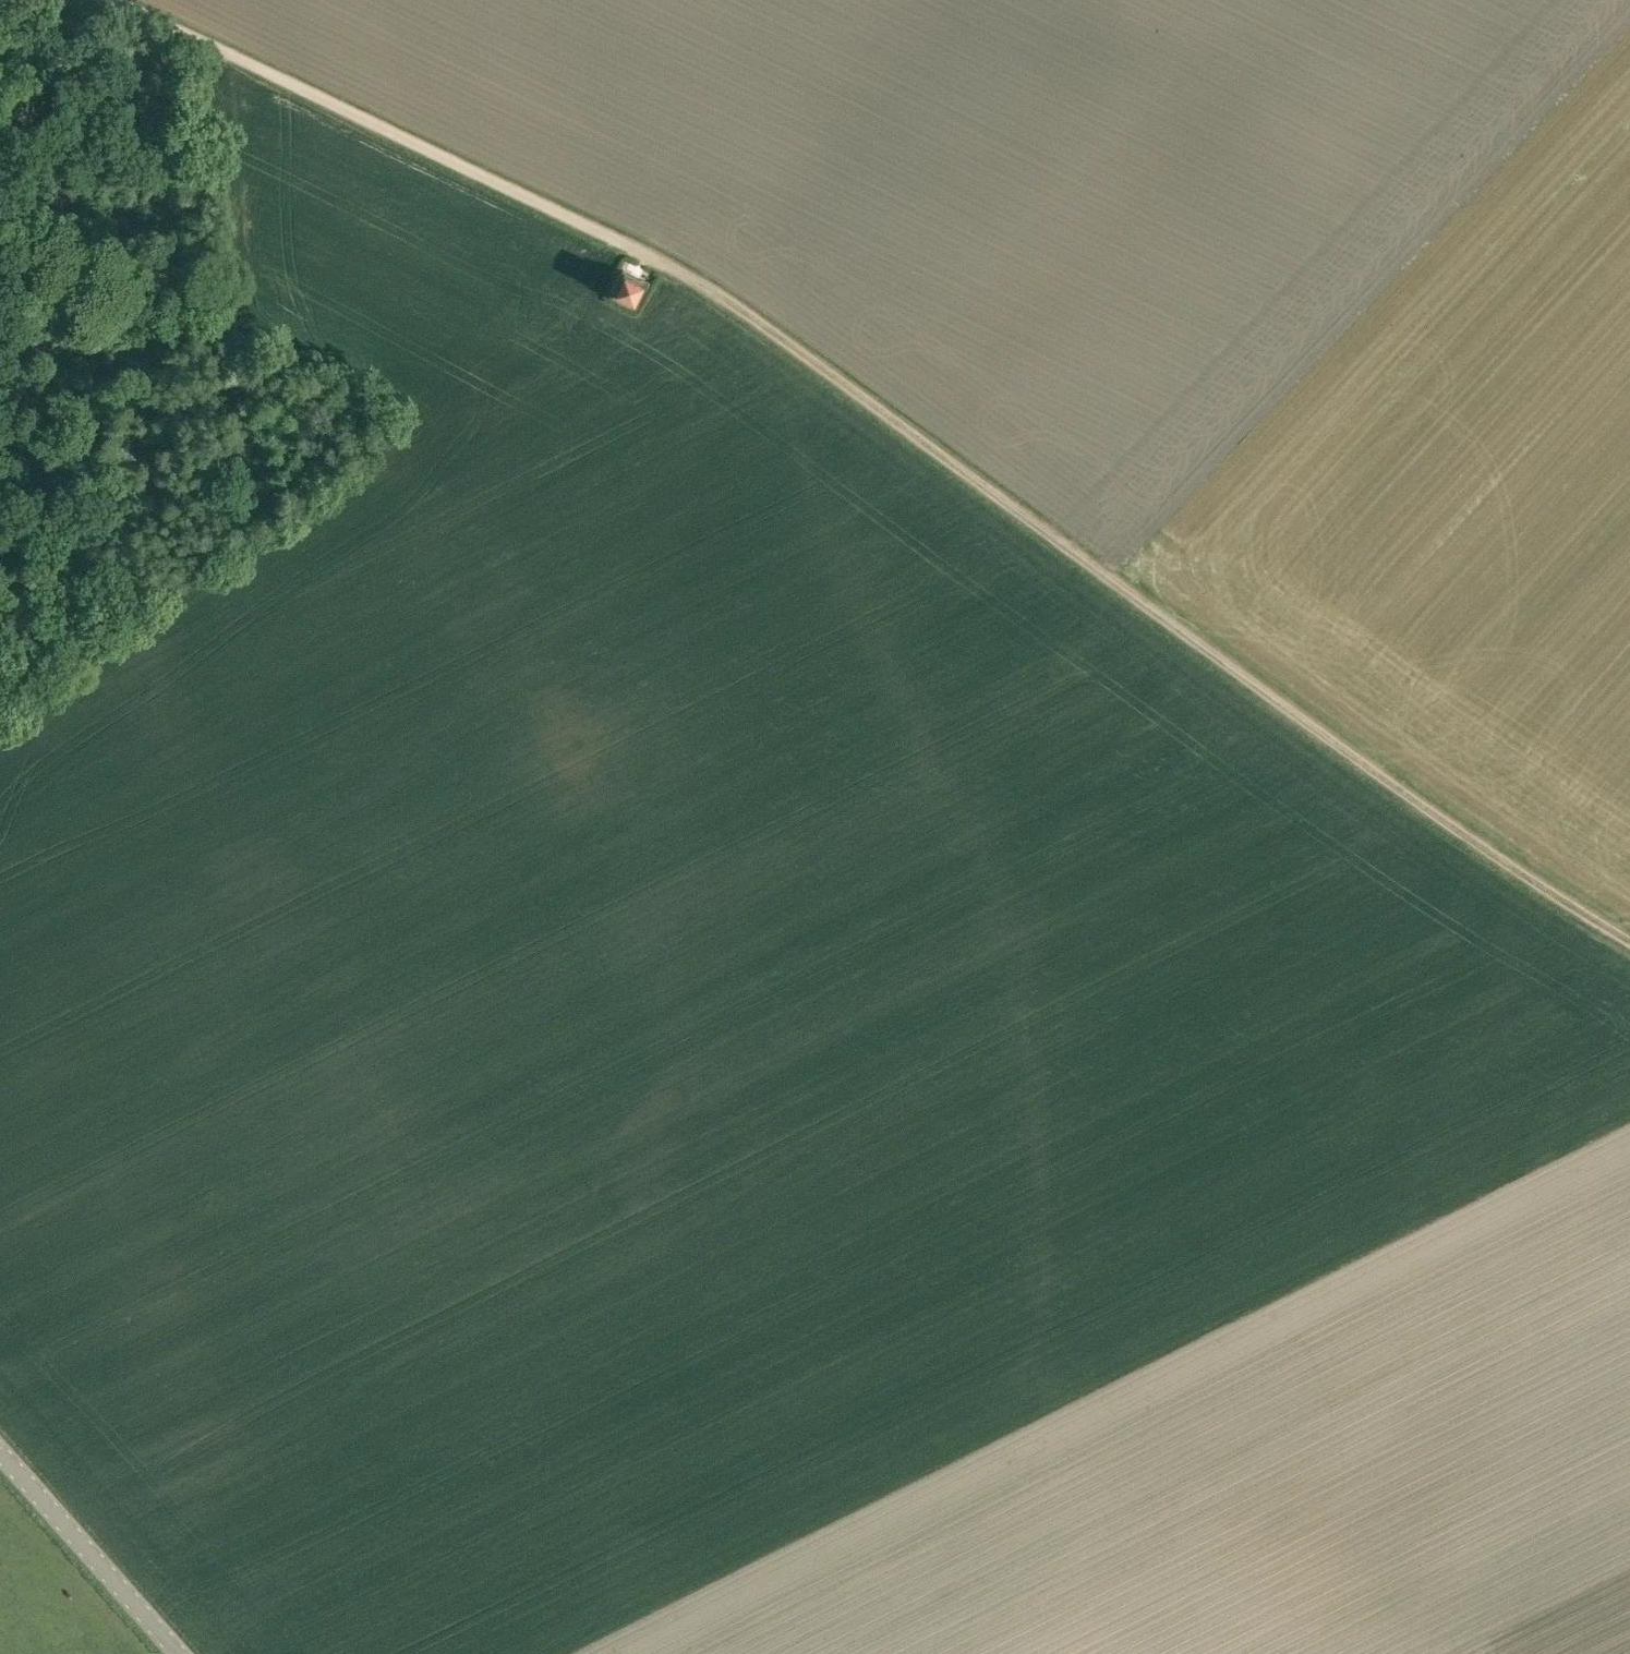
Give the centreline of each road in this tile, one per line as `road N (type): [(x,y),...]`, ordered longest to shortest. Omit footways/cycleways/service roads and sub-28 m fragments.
road 1 (track): [(118,0),(724,297),(1629,949)]
road 2 (unclassified): [(178,1653),(0,1449)]

